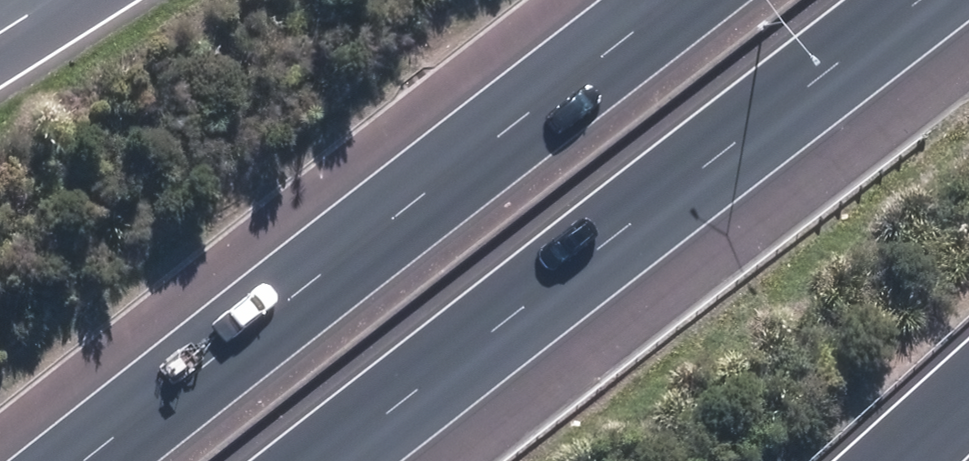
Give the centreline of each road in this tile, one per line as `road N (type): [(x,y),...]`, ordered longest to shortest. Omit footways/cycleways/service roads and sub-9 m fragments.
road 1 (motorway): [(913,0),(324,460)]
road 2 (motorway): [(92,460),(676,0)]
road 3 (motorway): [(968,377),(877,460)]

